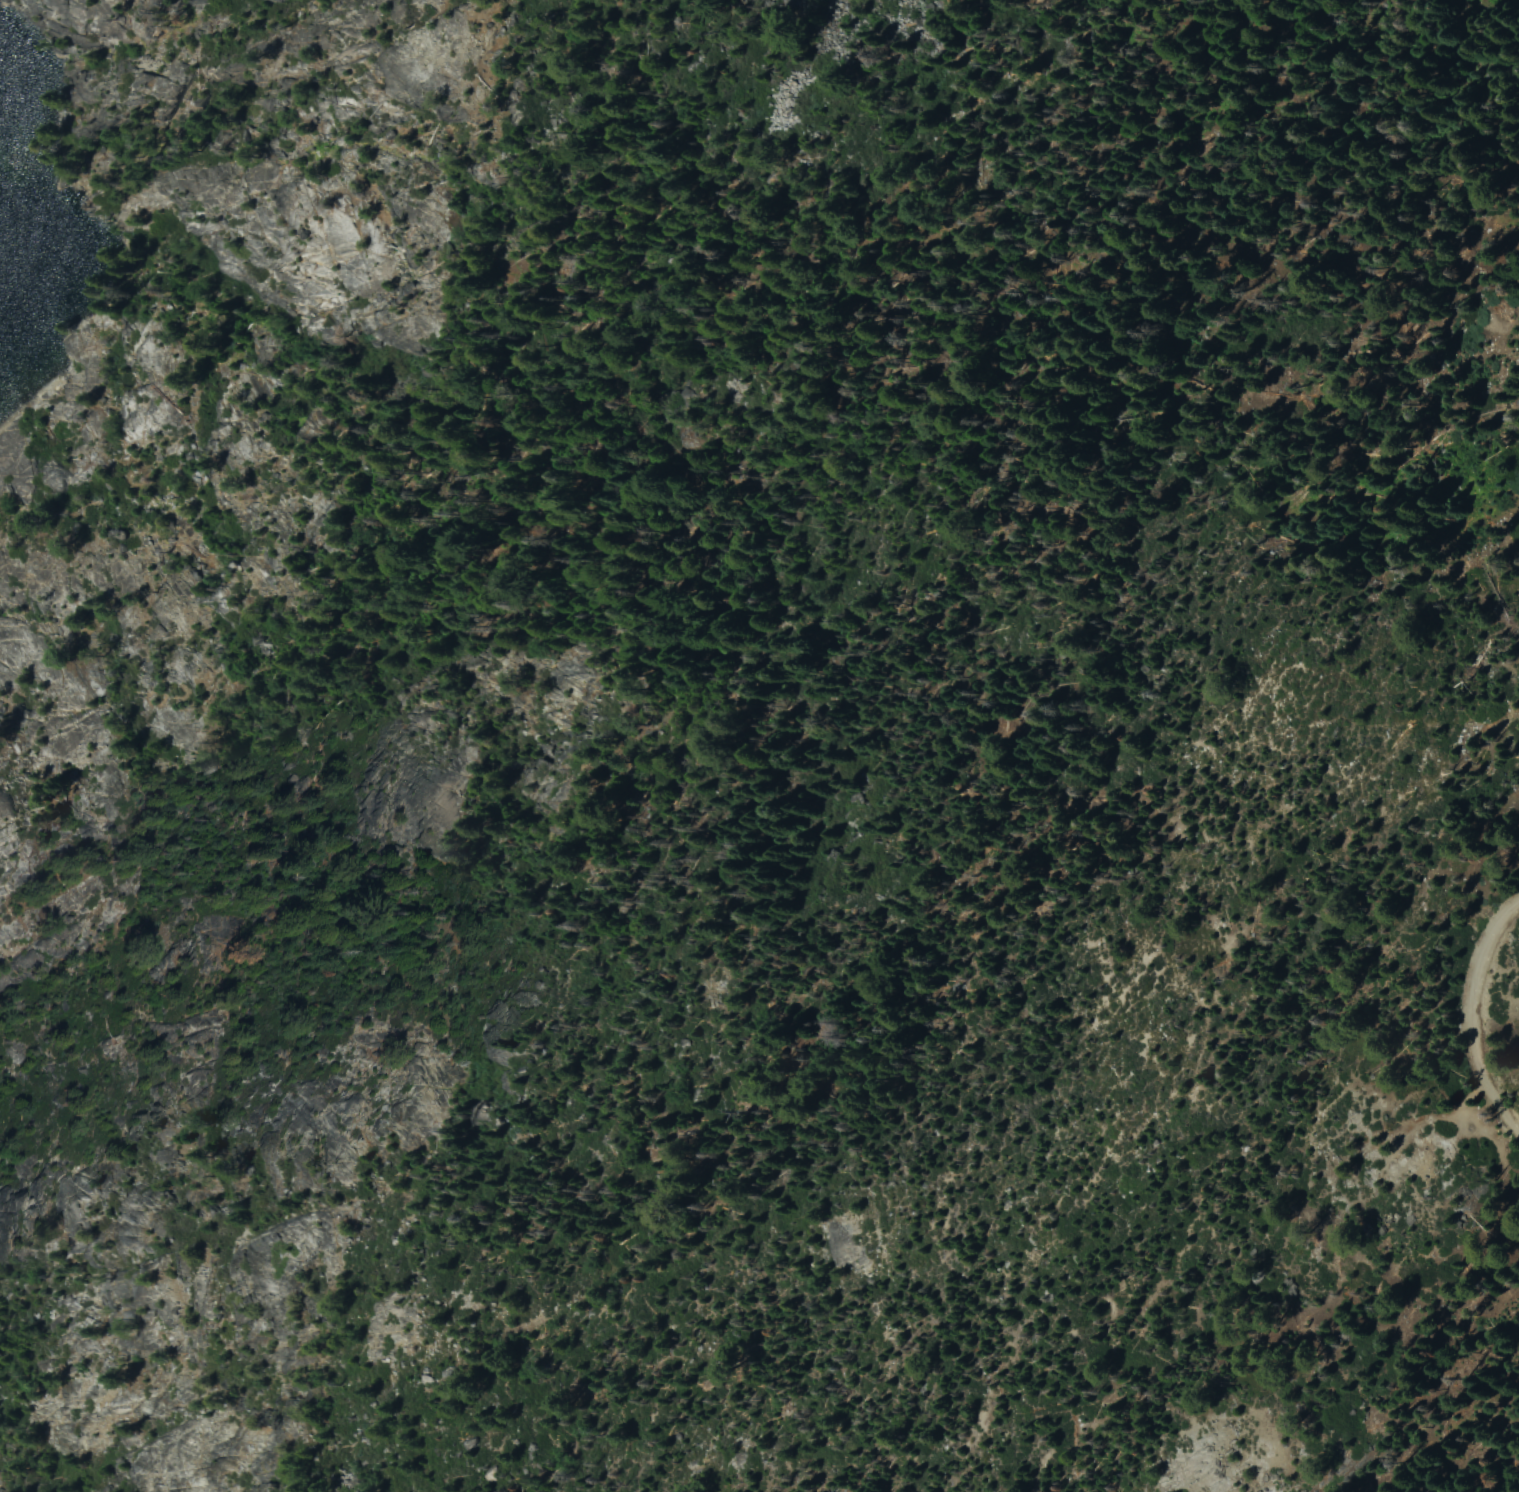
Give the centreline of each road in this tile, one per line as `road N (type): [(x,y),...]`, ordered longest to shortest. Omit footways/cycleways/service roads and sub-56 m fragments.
road 1 (track): [(1518,1177),(1469,1087),(1480,972),(1518,934)]

